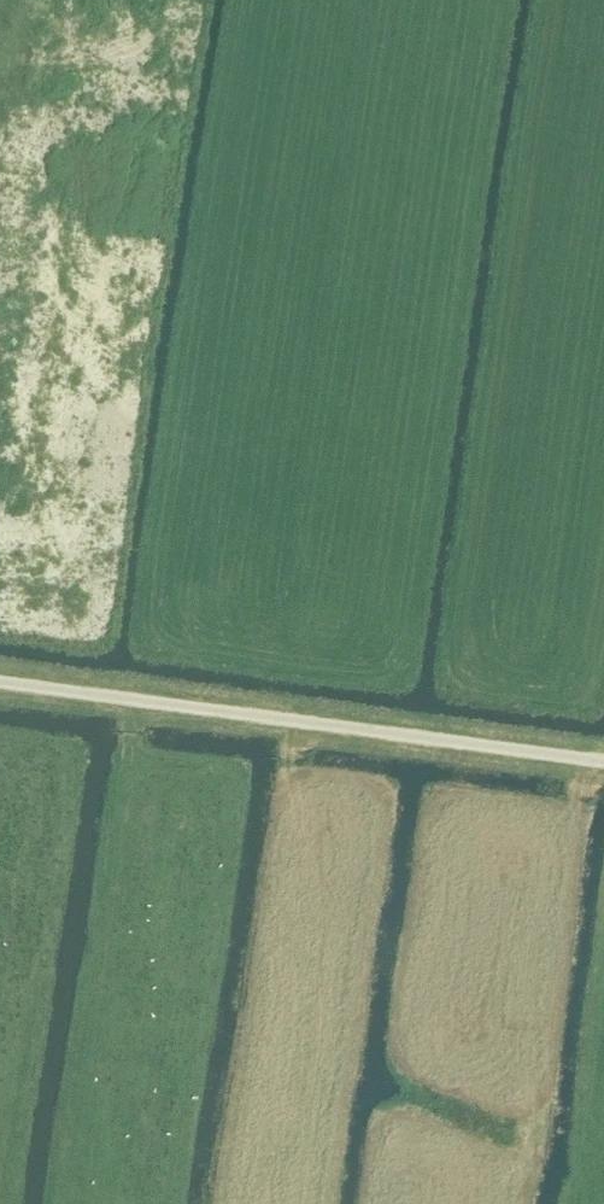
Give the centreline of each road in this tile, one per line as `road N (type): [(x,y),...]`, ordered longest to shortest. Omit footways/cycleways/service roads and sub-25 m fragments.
road 1 (track): [(603,763),(0,682)]

